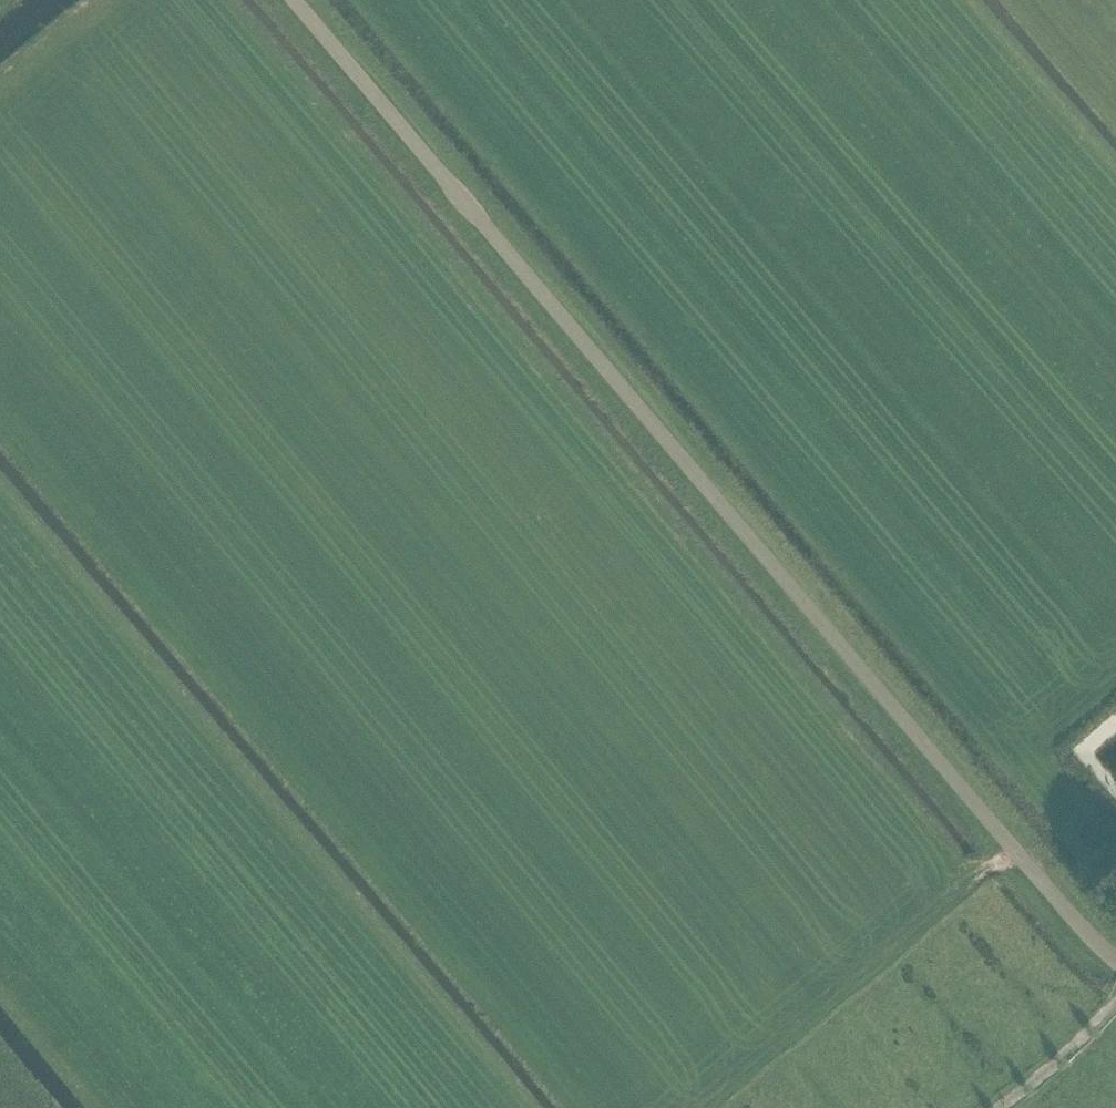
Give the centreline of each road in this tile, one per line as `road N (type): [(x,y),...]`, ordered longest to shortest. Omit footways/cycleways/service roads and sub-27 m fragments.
road 1 (unclassified): [(291,0),(1115,958)]
road 2 (track): [(1115,1005),(1001,1107)]

